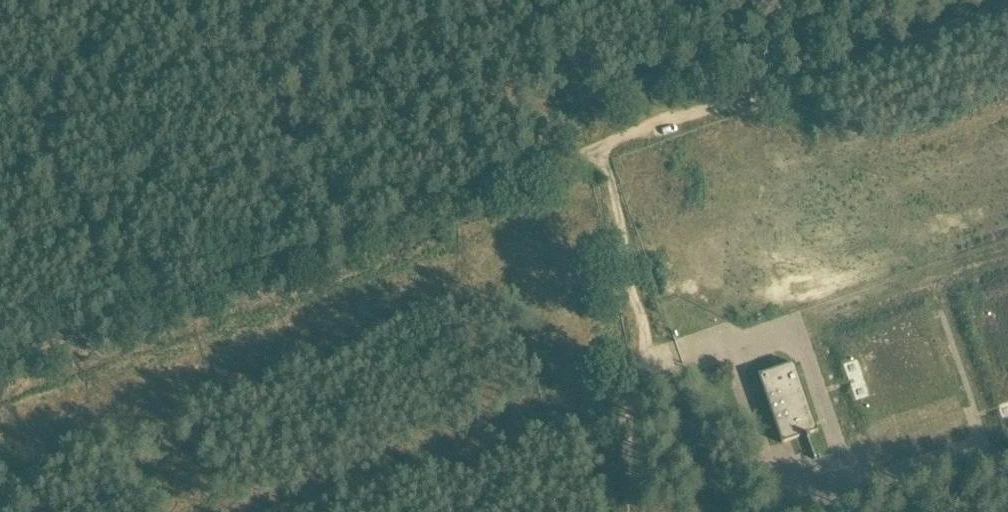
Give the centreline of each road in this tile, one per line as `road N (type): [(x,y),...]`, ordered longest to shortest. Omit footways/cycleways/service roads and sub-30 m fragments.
road 1 (track): [(0,359),(513,172),(718,111),(1007,6)]
road 2 (unclassified): [(628,511),(627,431),(641,379),(656,365),(721,341)]
road 3 (track): [(529,0),(583,150)]

